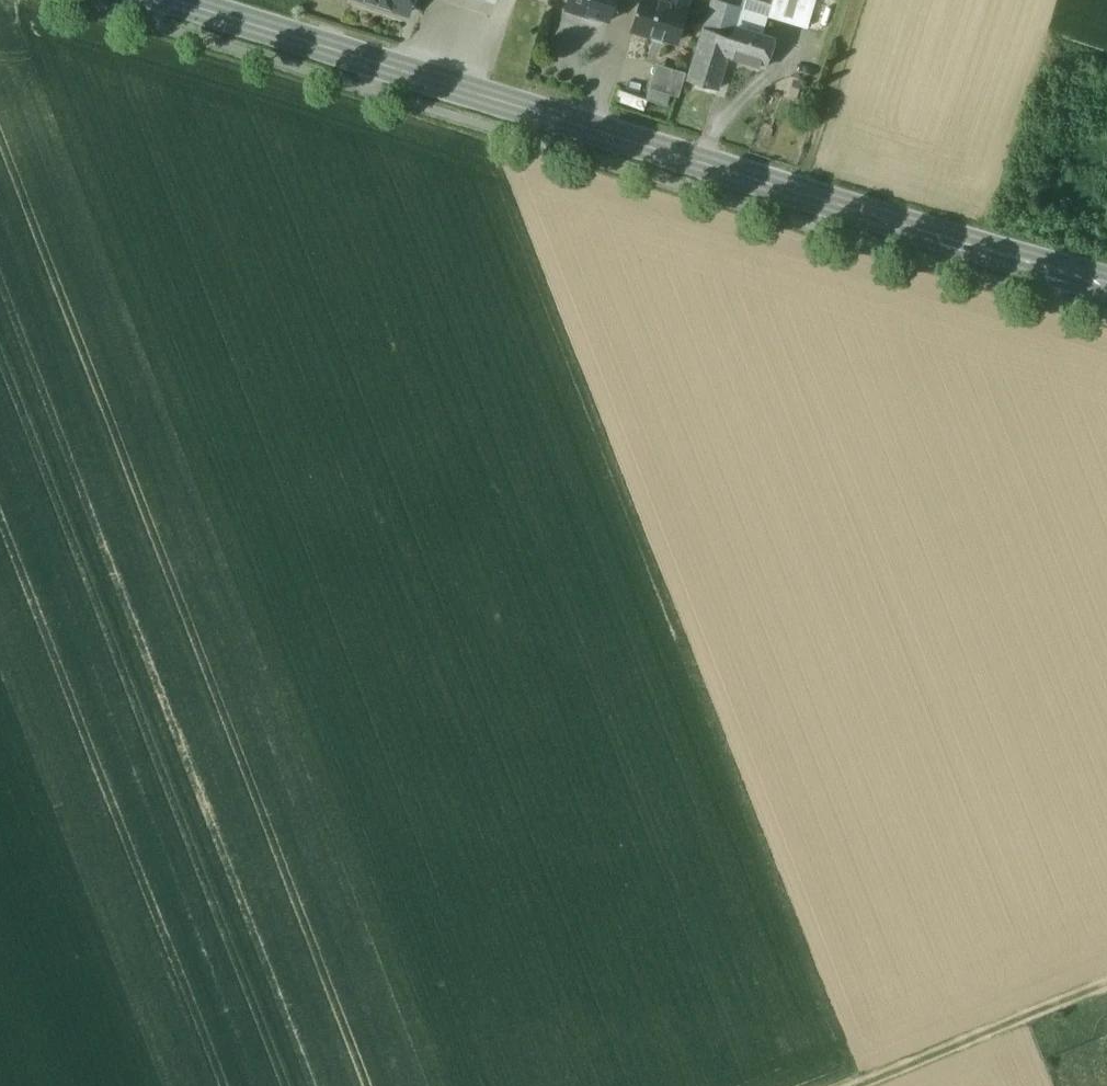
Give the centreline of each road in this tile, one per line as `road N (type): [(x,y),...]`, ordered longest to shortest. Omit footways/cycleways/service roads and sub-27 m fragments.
road 1 (secondary): [(1106,286),(172,0)]
road 2 (track): [(1106,986),(854,1085)]

